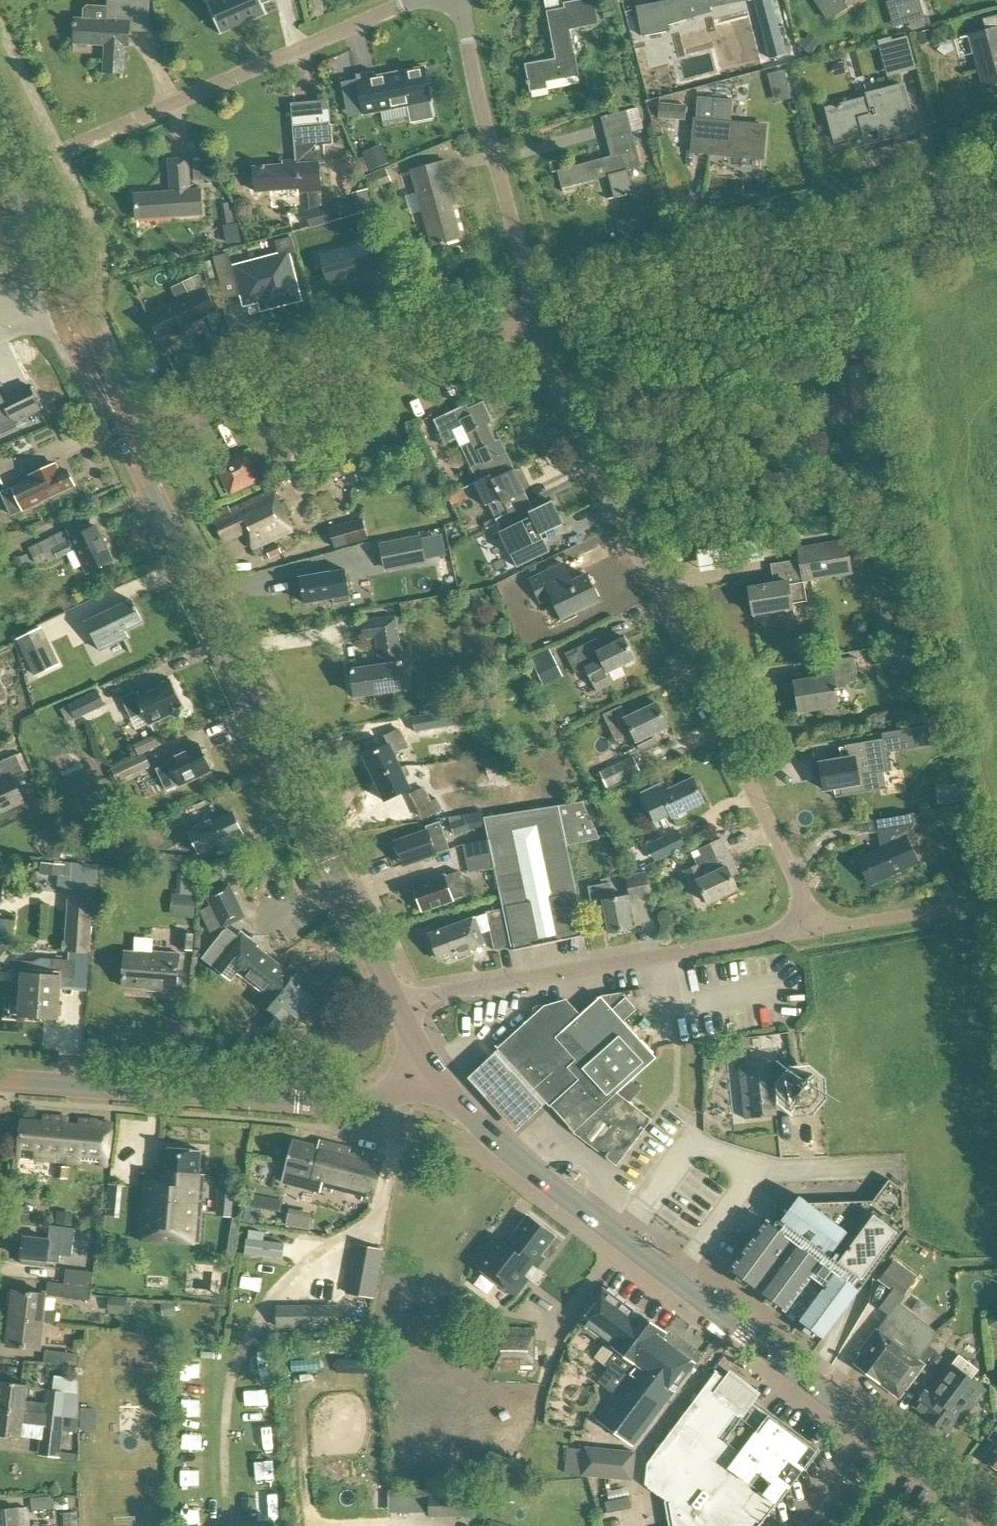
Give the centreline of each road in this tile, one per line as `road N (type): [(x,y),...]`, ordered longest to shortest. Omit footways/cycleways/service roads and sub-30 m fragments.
road 1 (residential): [(820,928),(546,359),(538,324)]
road 2 (secondary): [(396,1002),(128,438)]
road 3 (secondary): [(869,1428),(495,1142),(432,1067)]
road 4 (unclassified): [(538,324),(996,202)]
road 5 (residential): [(396,1002),(820,928)]
road 6 (unclassified): [(128,438),(538,324)]
road 7 (residential): [(78,143),(413,0)]
road 8 (residential): [(463,0),(475,83),(538,324)]
road 9 (tertiary): [(297,1103),(0,1081)]
road 10 (residential): [(820,928),(996,901)]
road 11 (secondary): [(996,1524),(869,1428)]
road 12 (tertiary): [(297,1103),(372,1102),(432,1067)]
road 13 (secondary): [(59,297),(0,171)]
road 14 (secondary): [(59,297),(84,376),(114,412)]
road 15 (secondary): [(114,412),(83,329),(59,297)]
road 16 (residential): [(795,1525),(869,1428)]

